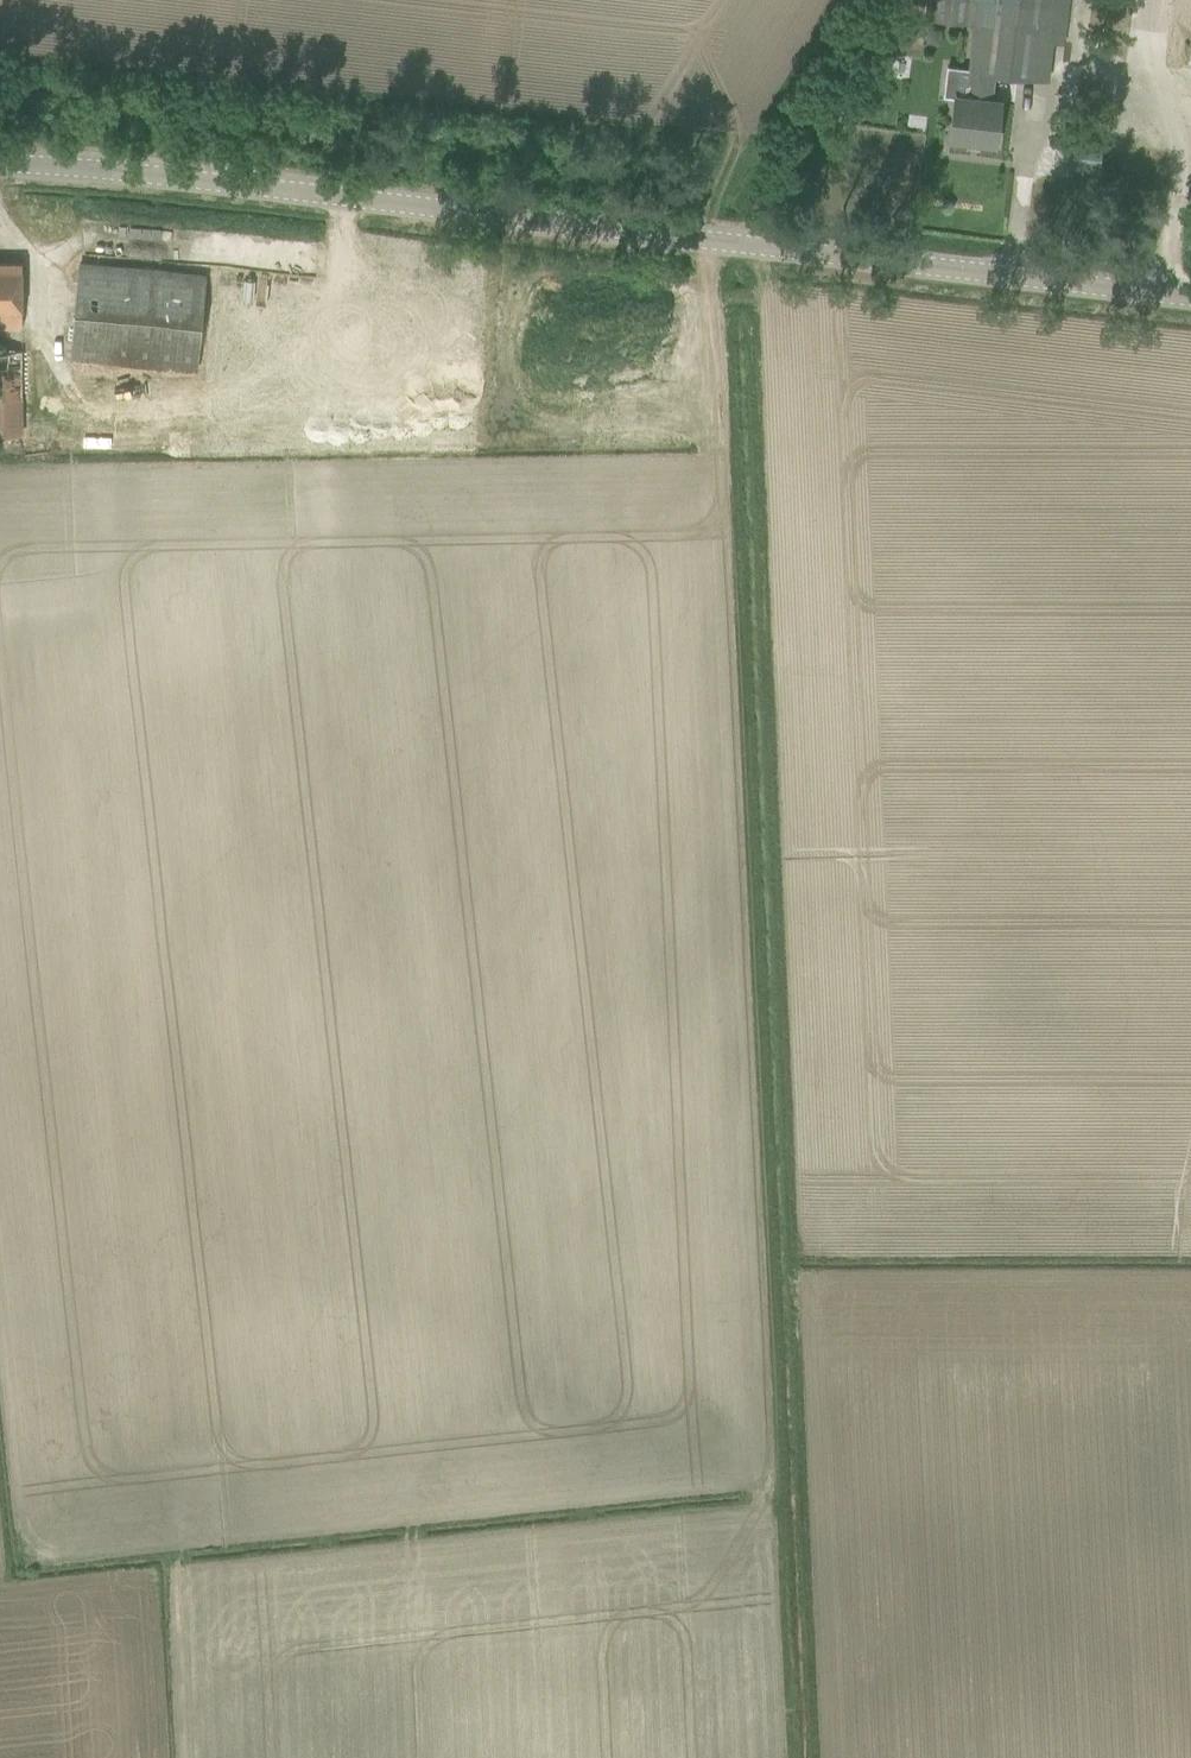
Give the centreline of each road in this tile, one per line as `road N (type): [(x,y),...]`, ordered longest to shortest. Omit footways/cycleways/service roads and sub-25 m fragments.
road 1 (tertiary): [(0,163),(1190,297)]

